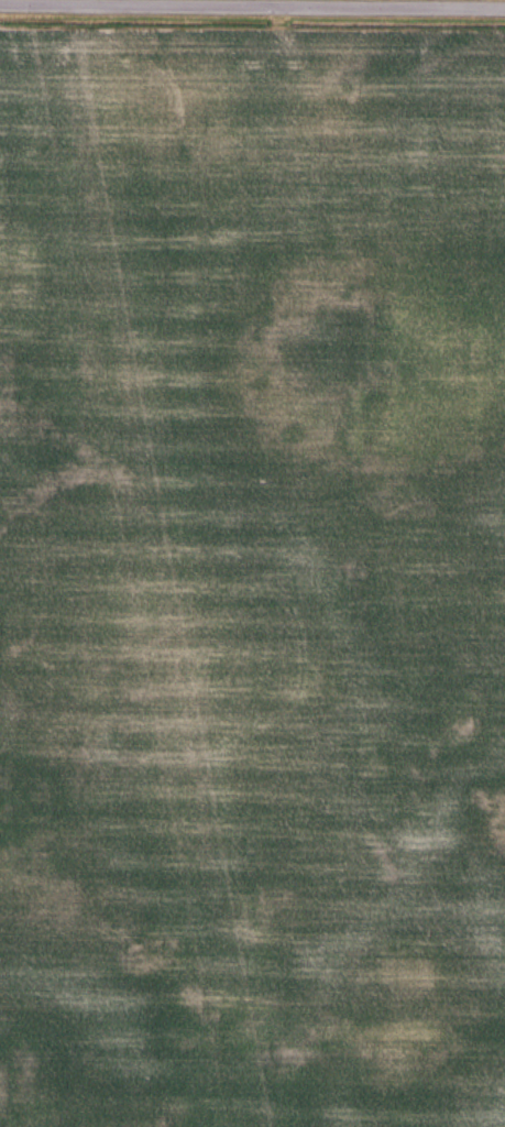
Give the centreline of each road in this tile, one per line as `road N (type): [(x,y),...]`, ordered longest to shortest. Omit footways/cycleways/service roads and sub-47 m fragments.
road 1 (residential): [(504,4),(12,0)]

